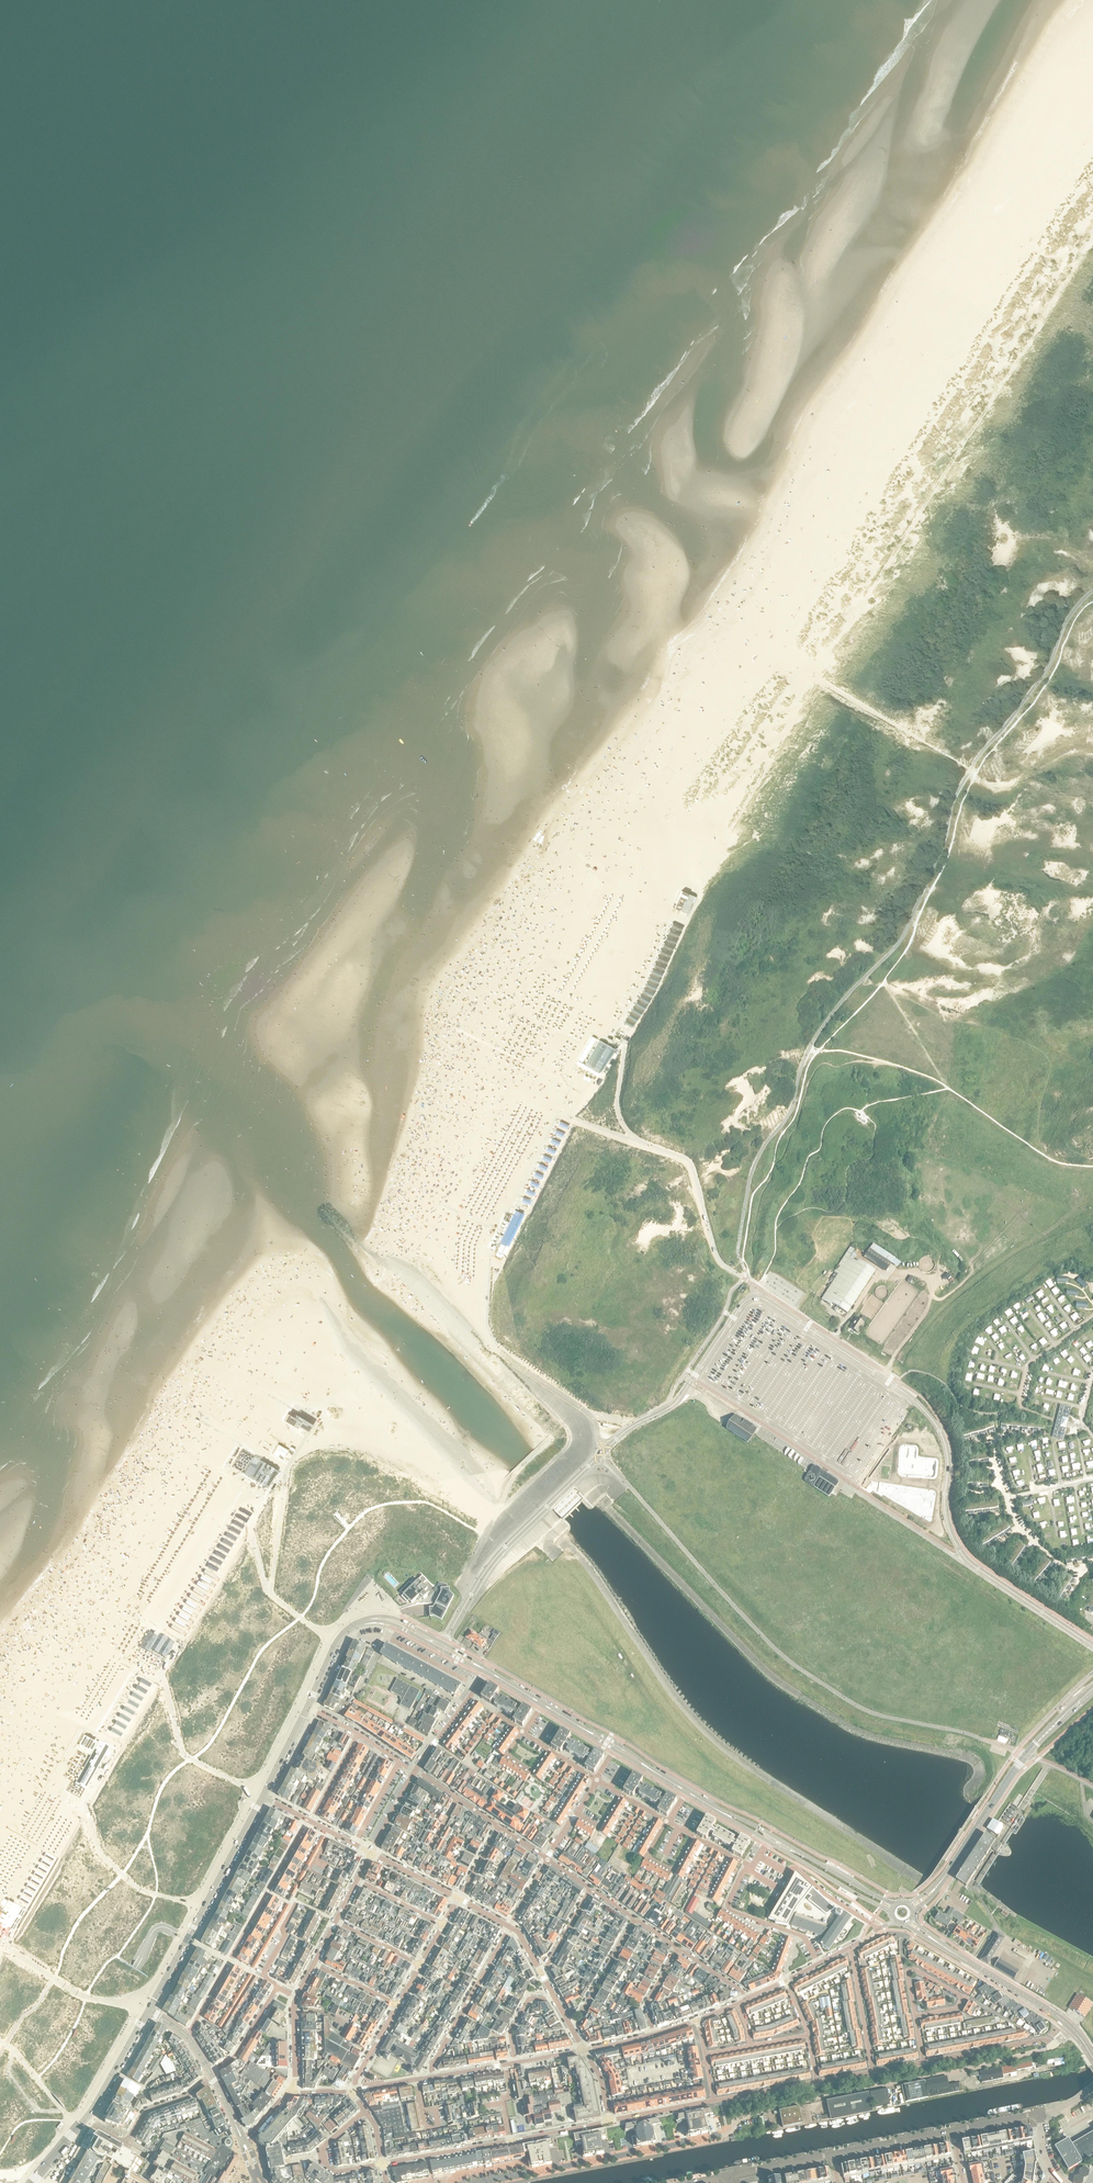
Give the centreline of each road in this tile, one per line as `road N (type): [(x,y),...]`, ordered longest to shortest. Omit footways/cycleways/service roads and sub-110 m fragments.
road 1 (residential): [(1092,1646),(965,1557),(947,1523),(942,1438),(889,1381),(754,1297),(693,1378)]
road 2 (residential): [(484,2182),(725,2136),(742,2117),(1057,2042)]
road 3 (residential): [(442,1645),(505,1547),(627,1430),(673,1405),(693,1378)]
road 4 (residential): [(186,2036),(308,1820)]
road 5 (tertiary): [(148,2009),(263,1796)]
road 6 (tertiary): [(911,1906),(942,1881),(1027,1755)]
road 7 (residential): [(433,2077),(432,2066),(509,1926)]
road 8 (residential): [(84,2121),(128,2140),(147,2110),(188,2096),(211,2075)]
road 9 (tertiary): [(893,1908),(770,1838)]
road 10 (residential): [(759,1855),(799,1870),(878,1928)]
road 11 (tertiary): [(1072,2028),(954,1953)]
road 12 (tertiary): [(307,1707),(346,1629),(365,1620),(395,1621)]
road 13 (residential): [(922,2062),(1057,2042)]
road 14 (residential): [(365,2111),(325,2146),(324,2162),(336,2172),(382,2163)]
road 15 (residential): [(296,1997),(275,1989),(235,2056),(211,2075)]
road 16 (residential): [(511,2141),(382,2163)]
road 17 (tertiary): [(84,2121),(148,2009)]
road 18 (residential): [(635,1919),(573,2030)]
road 19 (residential): [(871,2071),(850,1947)]
road 20 (residential): [(832,2154),(953,2129)]
road 21 (residential): [(914,2014),(956,2008),(963,1998),(915,1969),(906,1973)]

